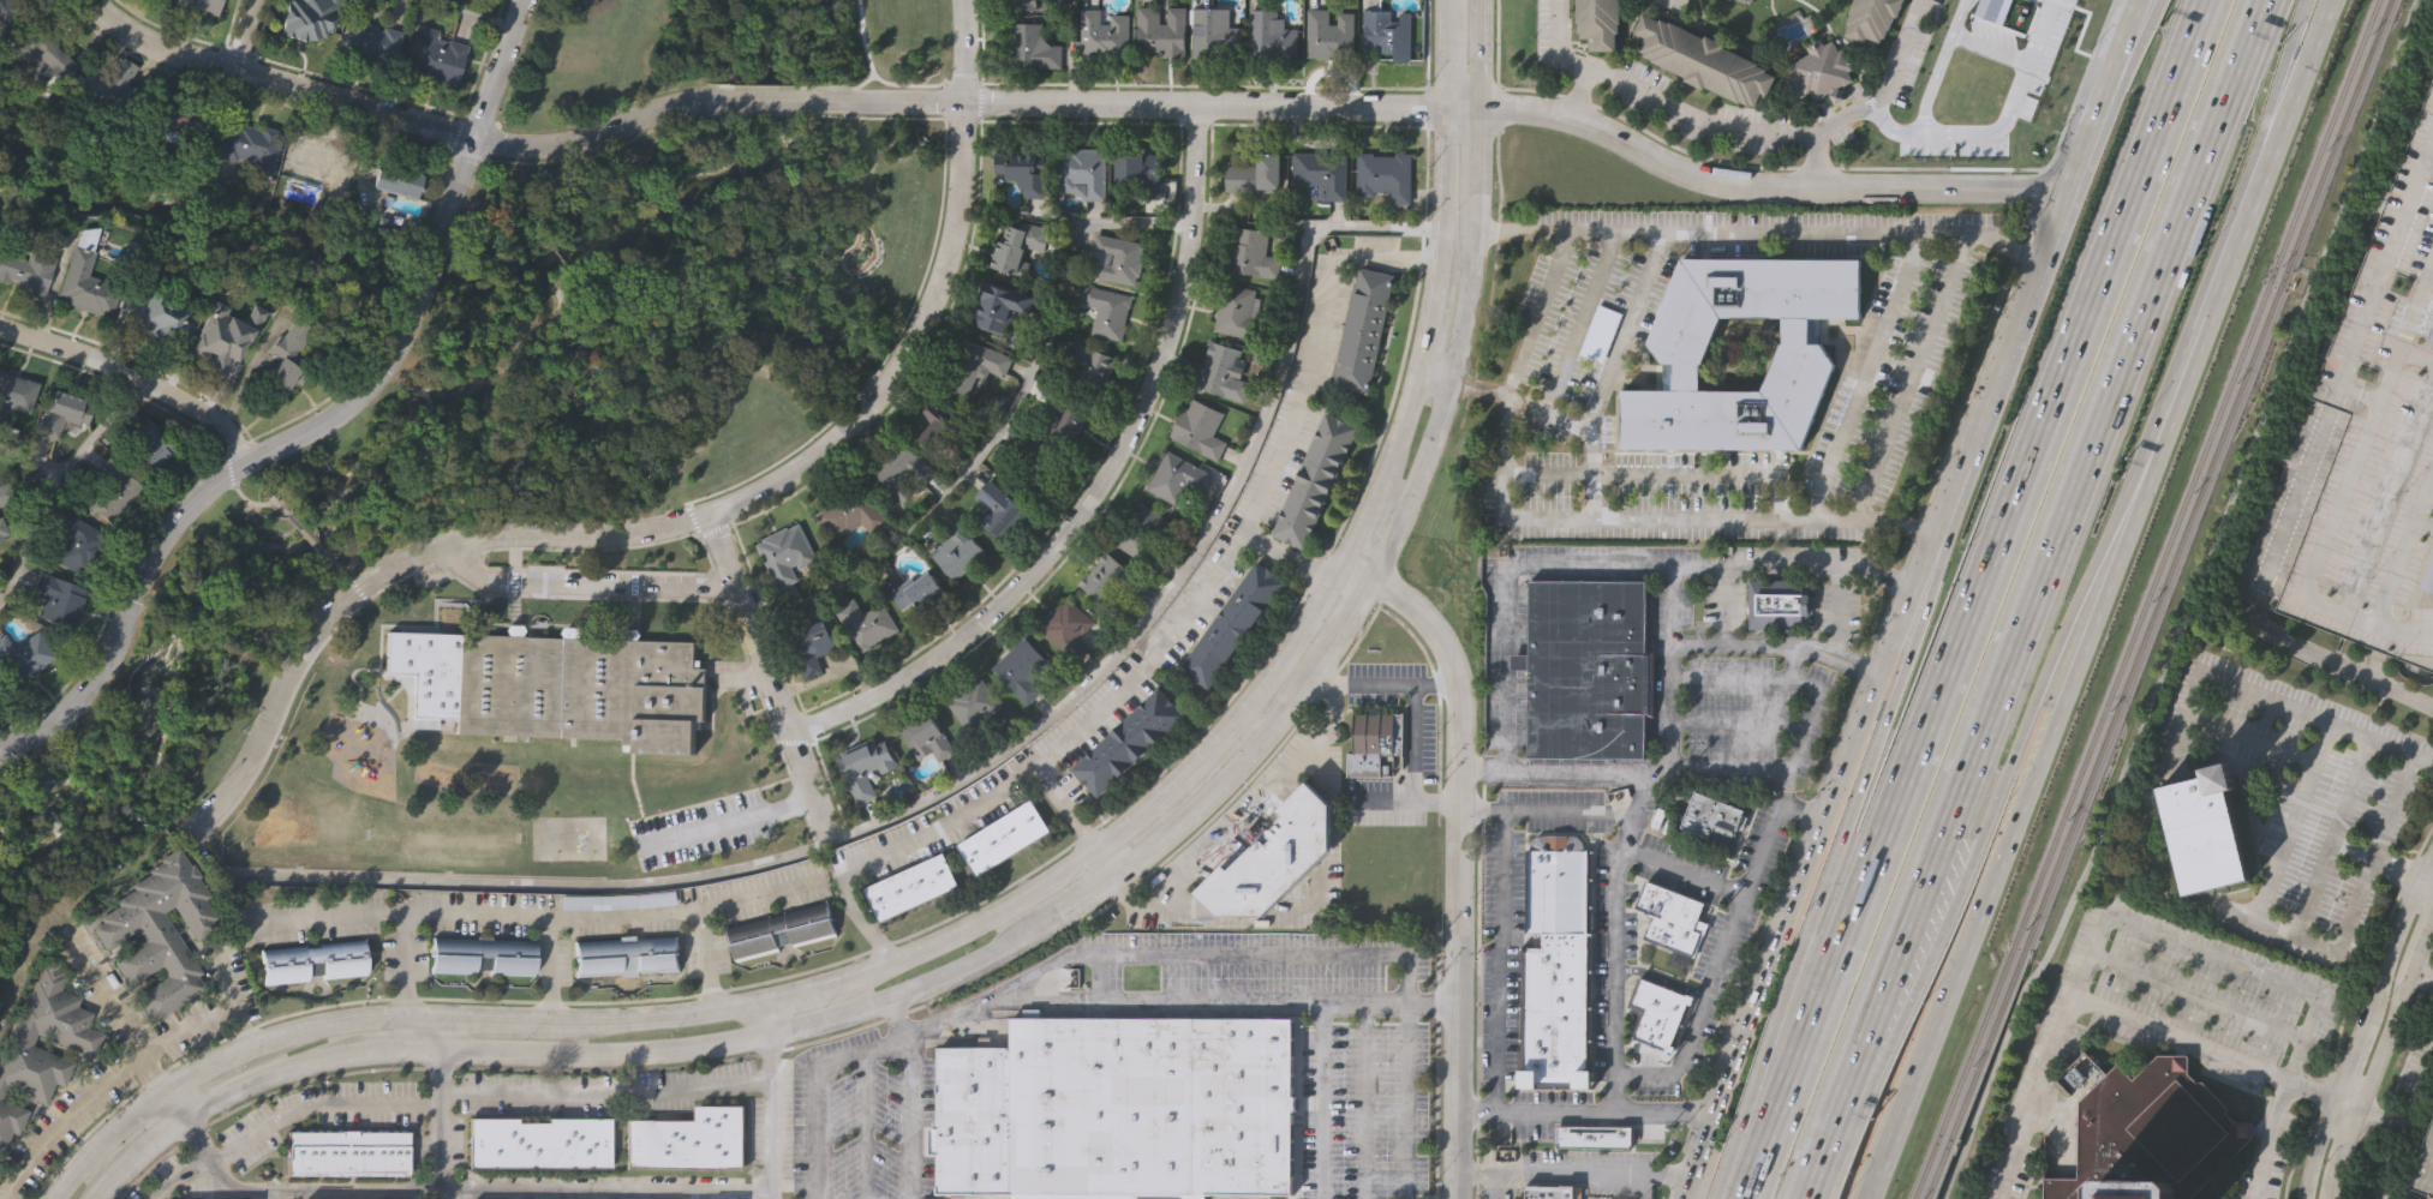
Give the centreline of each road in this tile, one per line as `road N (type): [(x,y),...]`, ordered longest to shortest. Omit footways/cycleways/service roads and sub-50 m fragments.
road 1 (secondary): [(1448,0),(1449,229),(1419,364),(1376,487),(1254,702),(1147,813),(997,916),(765,1003),(659,1019),(402,1014),(313,1026),(247,1048),(120,1122),(51,1198)]
road 2 (secondary): [(94,1198),(183,1115),(253,1078),(327,1055),(390,1043),(670,1048),(772,1033),(892,996),(1014,939),(1167,833),(1277,723),(1370,583),(1411,498),(1452,377),(1478,230),(1481,0)]
road 3 (secondary): [(1866,1198),(2043,763),(2331,0)]
road 4 (motorway): [(2207,0),(1743,1198)]
road 5 (motorway): [(1777,1198),(2239,0)]
road 6 (motorway): [(2224,0),(1764,1198)]
road 7 (residential): [(187,838),(235,785),(297,658),(342,601),(381,574),(429,550),(480,538),(674,524),(751,493),(843,427),(885,378),(931,287),(954,205),(961,103)]
road 8 (motorway): [(1843,1091),(2266,0)]
road 9 (tertiary): [(2068,187),(1736,181),(1690,172),(1573,120),(1481,106),(961,103)]
road 10 (residential): [(788,735),(907,676),(972,628),(1063,530),(1120,449),(1162,348),(1184,257),(1192,107)]
road 11 (residential): [(1449,1198),(1454,689),(1447,665),(1431,634),(1394,594),(1244,540)]
road 12 (secondary): [(1954,484),(1716,1114)]
road 13 (tertiary): [(704,98),(586,139),(506,146),(171,48),(88,0)]
road 14 (tertiary): [(0,752),(86,687),(157,542),(193,500),(243,458),(348,406),(389,365),(403,337)]
road 15 (motorway): [(1911,653),(1759,1073)]
road 16 (tertiary): [(2432,843),(2329,1098),(2302,1198)]
road 17 (residential): [(829,844),(706,514)]
road 18 (secondary): [(2068,187),(1954,484)]
road 19 (tertiary): [(2332,1198),(2432,922)]
road 20 (motorway): [(1843,1091),(1981,834)]
road 21 (tertiary): [(425,275),(521,0)]
road 22 (residential): [(243,458),(229,434),(197,408),(0,327)]
road 23 (motorway): [(2031,705),(2147,478)]
road 24 (secondary): [(2160,0),(2068,187)]
road 25 (secondary): [(2140,0),(2068,187)]
road 26 (motorway): [(1954,484),(1911,653)]
road 27 (tertiary): [(961,103),(821,102)]
road 28 (motorway): [(1981,834),(2031,705)]
road 29 (secondary): [(2262,175),(2291,40)]
road 30 (motorway): [(1759,1073),(1735,1198)]

